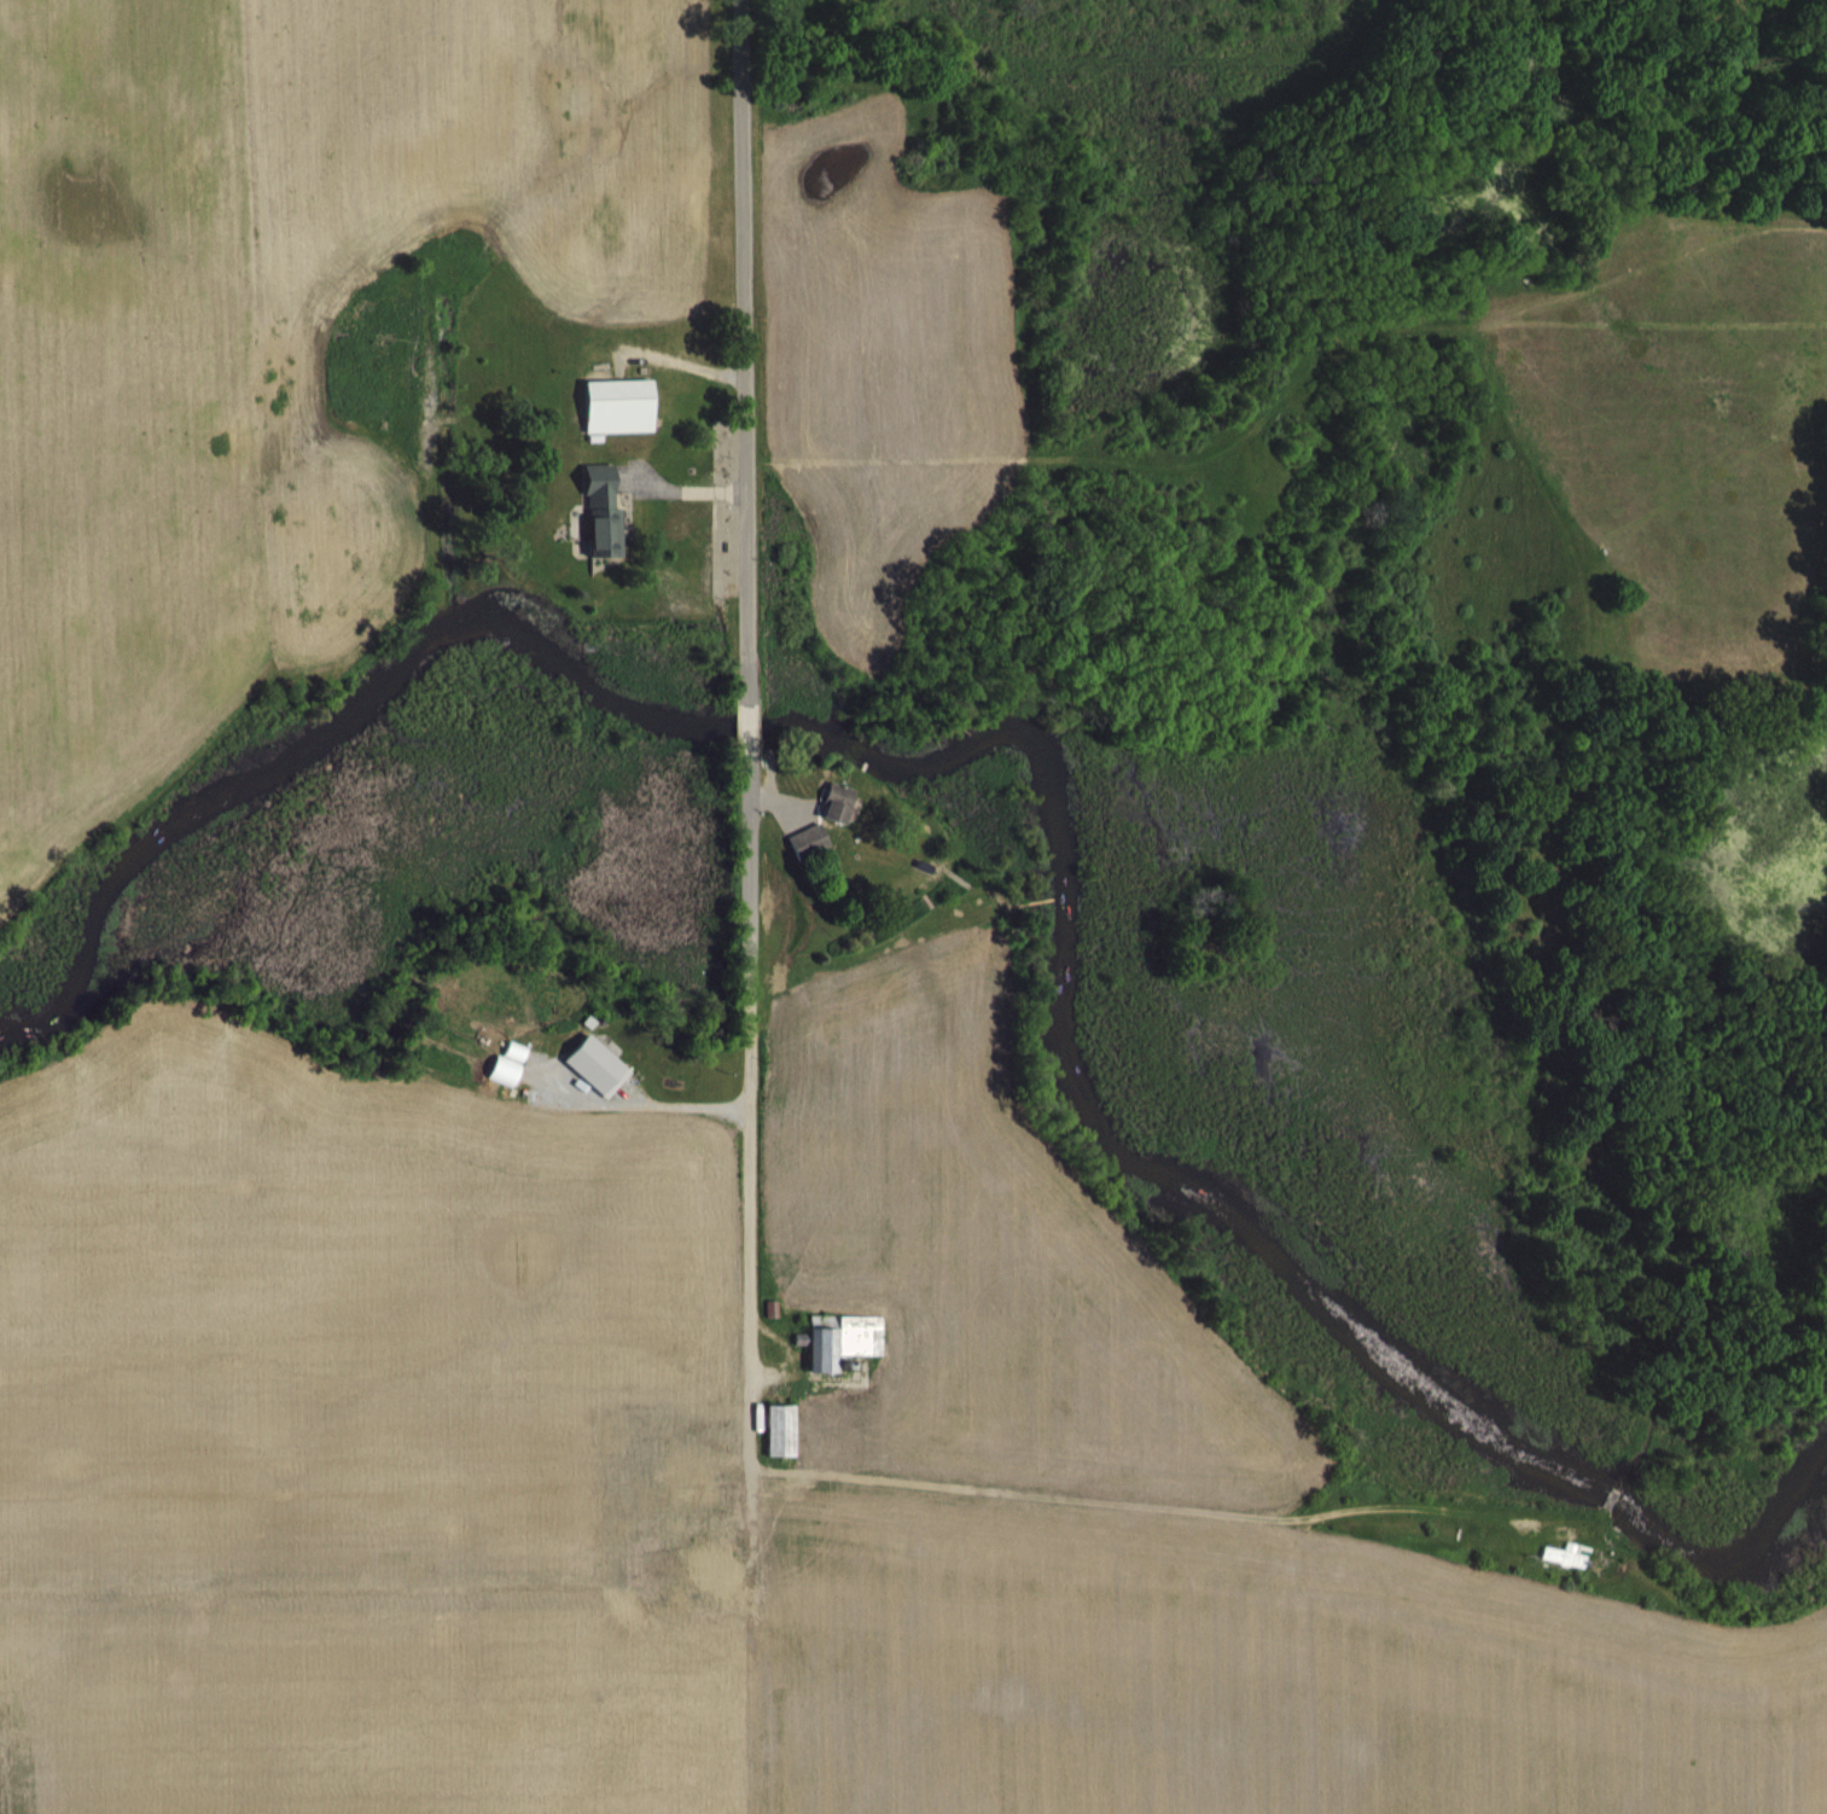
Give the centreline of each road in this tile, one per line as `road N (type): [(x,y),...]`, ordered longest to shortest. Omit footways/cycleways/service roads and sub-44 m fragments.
road 1 (residential): [(749,663),(736,0)]
road 2 (residential): [(747,1436),(751,785)]
road 3 (residential): [(751,785),(749,663)]

